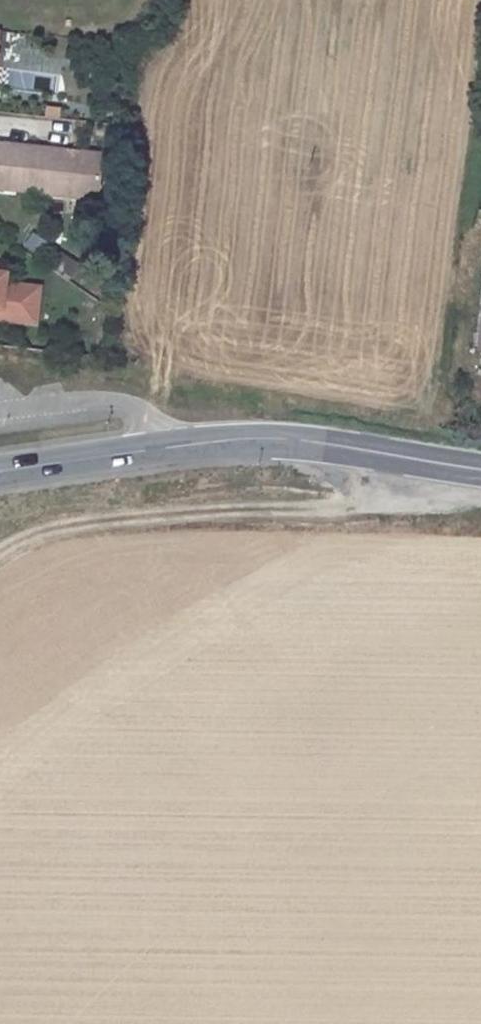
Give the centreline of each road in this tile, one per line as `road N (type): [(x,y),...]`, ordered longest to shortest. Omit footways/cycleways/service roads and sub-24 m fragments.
road 1 (secondary): [(33,466),(262,438),(480,469)]

